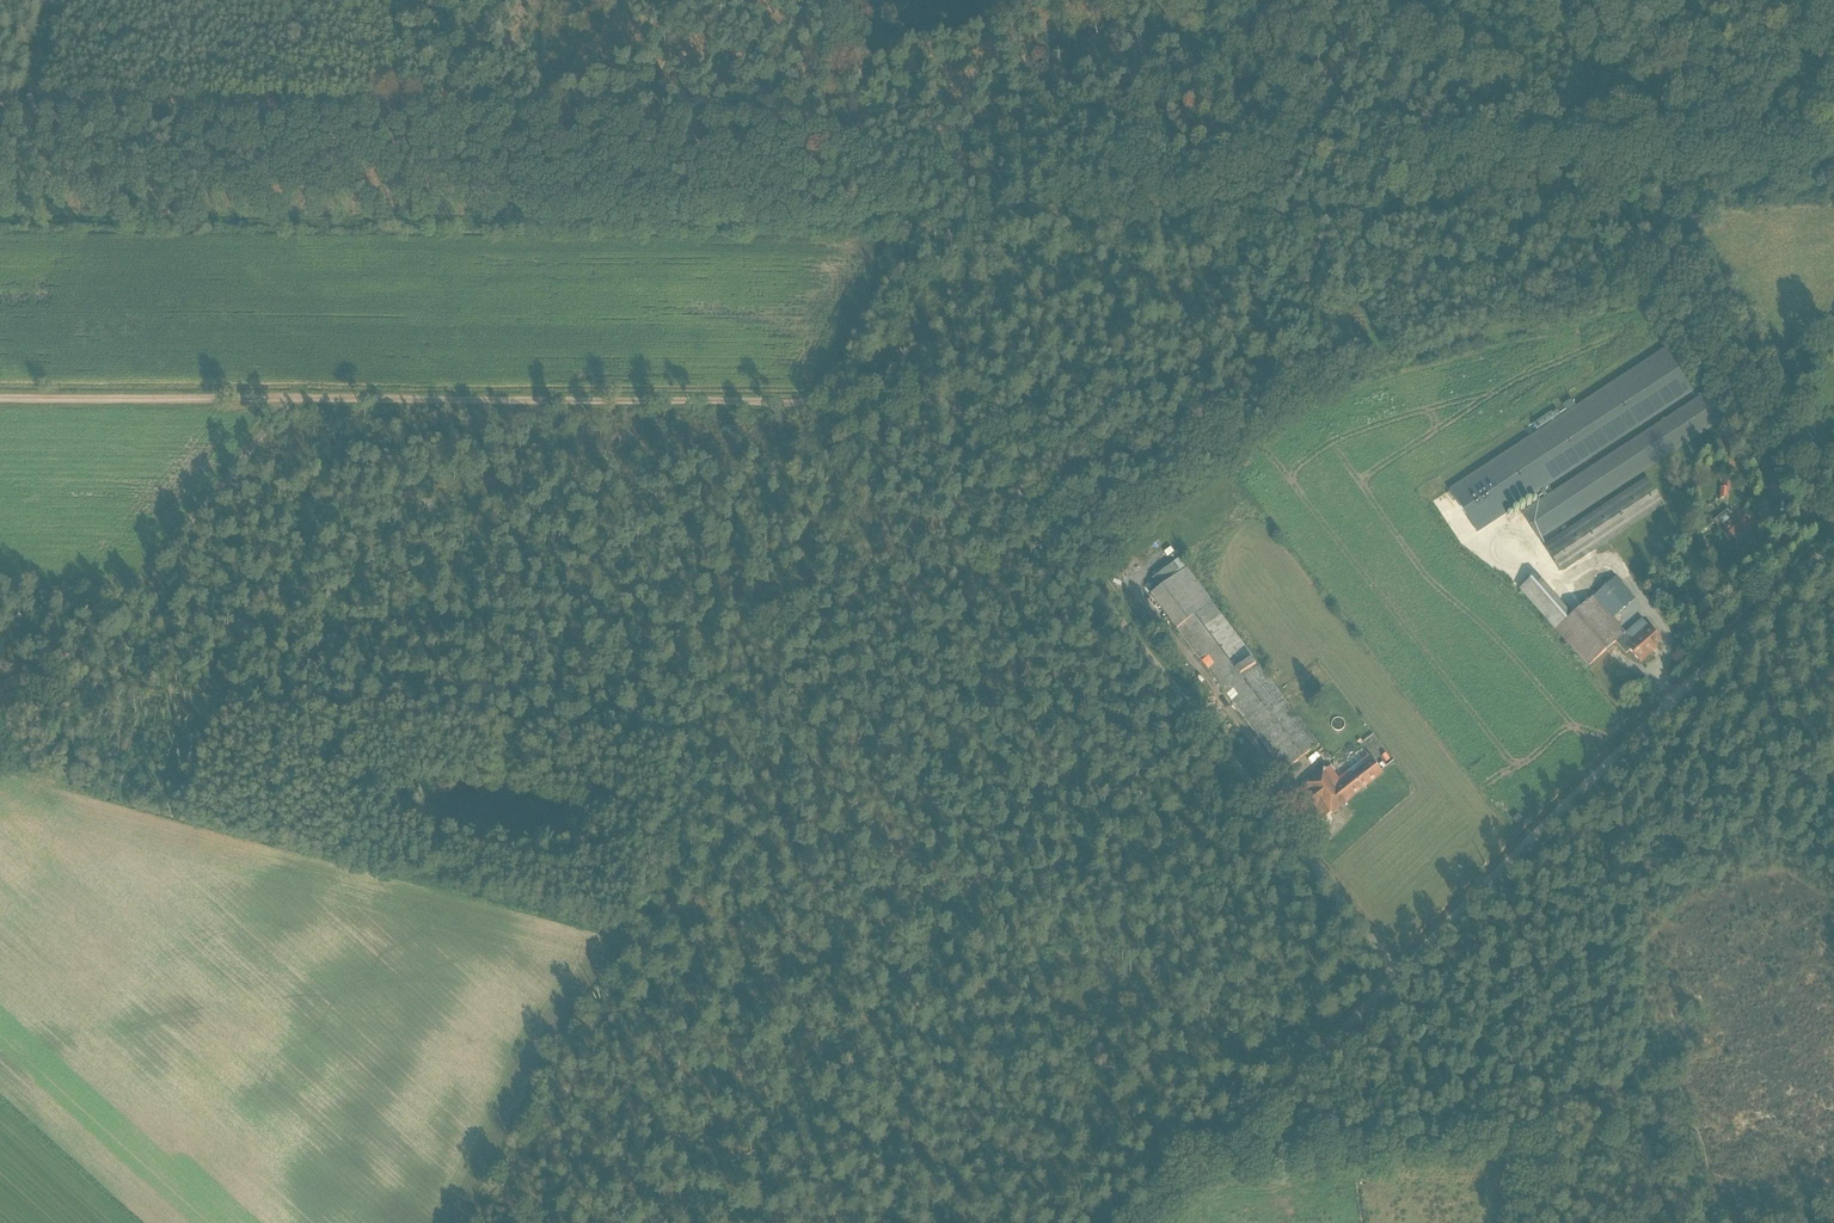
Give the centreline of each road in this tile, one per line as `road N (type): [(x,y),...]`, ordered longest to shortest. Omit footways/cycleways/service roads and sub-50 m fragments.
road 1 (track): [(1833,528),(1667,290),(1322,381),(947,403),(0,399)]
road 2 (track): [(20,113),(1127,115),(1225,84),(1272,117),(1366,150),(1715,150),(1752,120),(1813,90),(1825,75),(1806,0)]
road 3 (unclassified): [(1155,1222),(1833,535)]
road 4 (track): [(1401,975),(947,403)]
road 5 (track): [(293,402),(0,752)]
road 6 (track): [(62,680),(491,728)]

